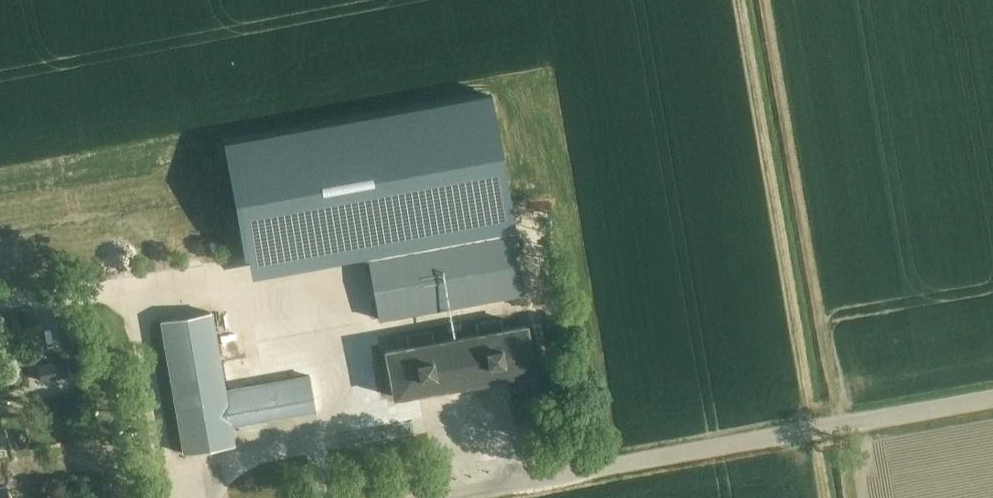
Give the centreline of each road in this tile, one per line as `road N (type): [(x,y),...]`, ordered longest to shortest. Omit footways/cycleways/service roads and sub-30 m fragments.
road 1 (unclassified): [(457,497),(992,402)]

